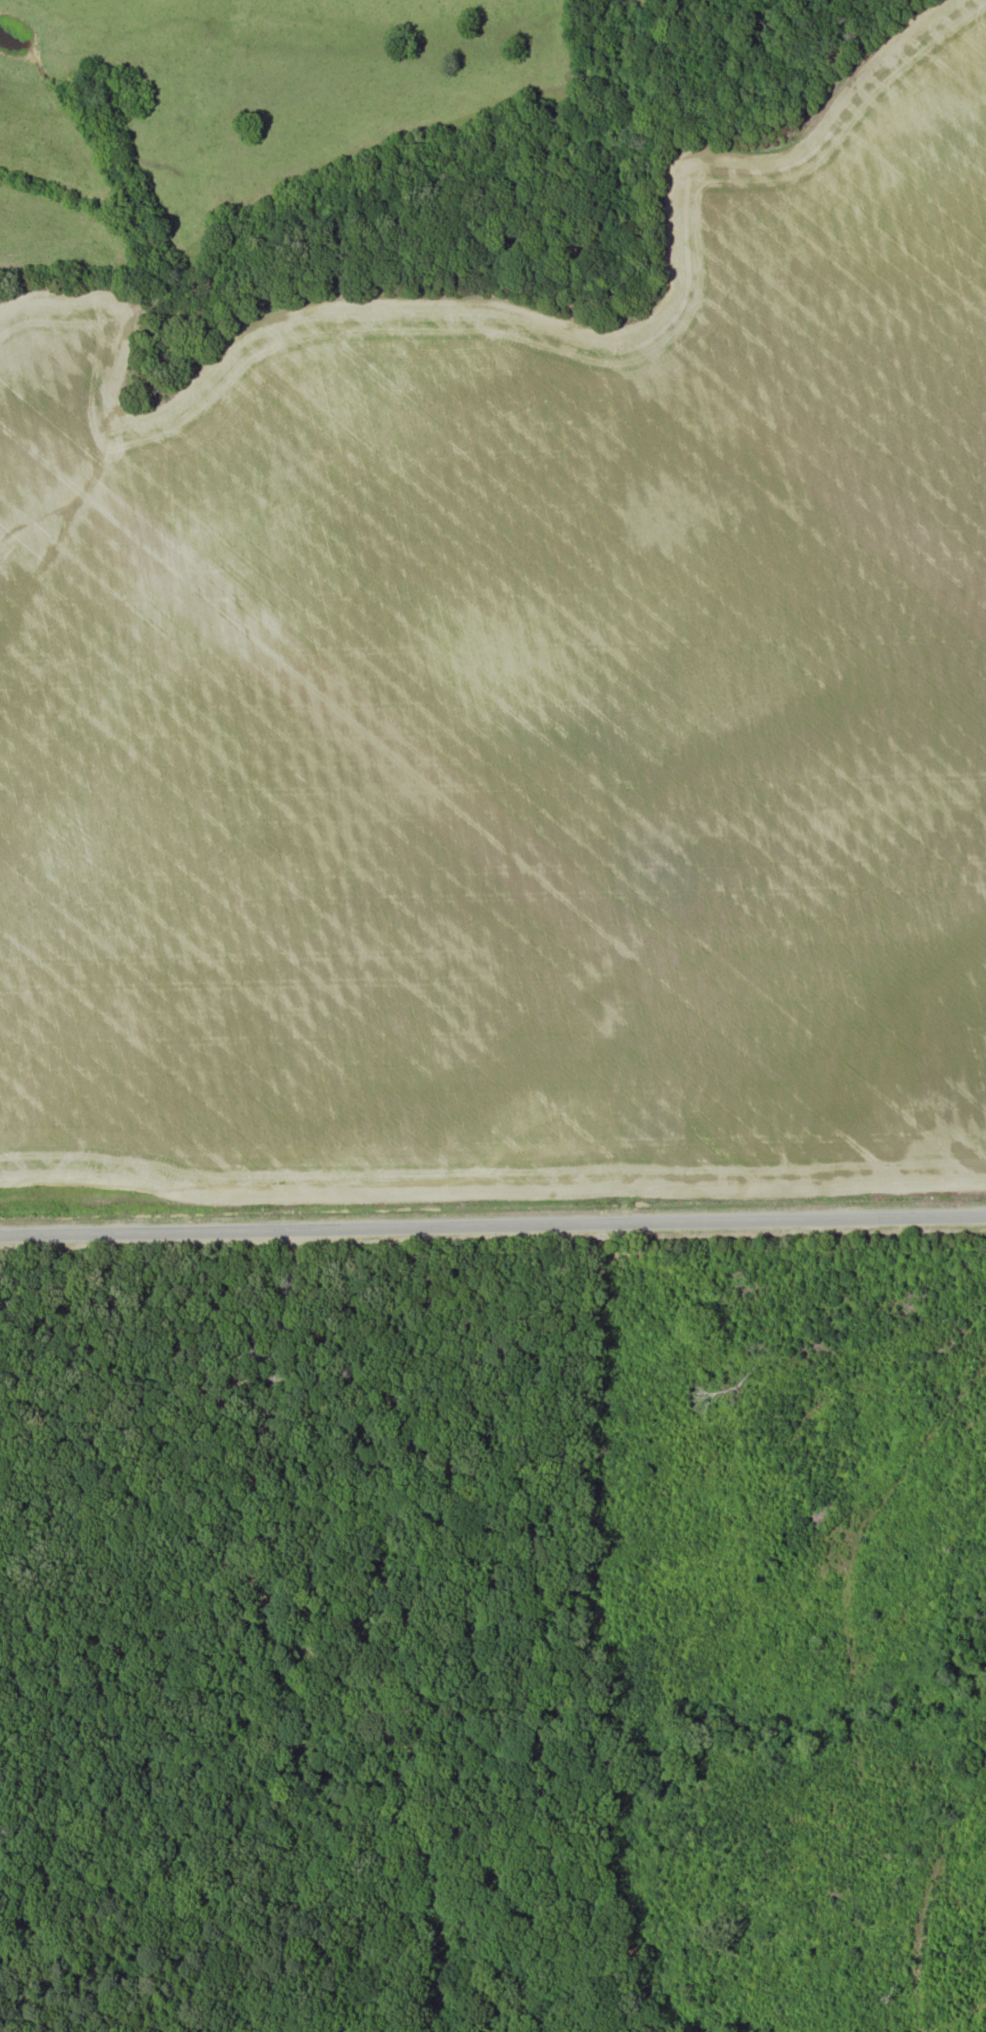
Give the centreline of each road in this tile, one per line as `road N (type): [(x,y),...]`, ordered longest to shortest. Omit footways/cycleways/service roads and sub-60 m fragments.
road 1 (residential): [(985,1211),(0,1231)]

